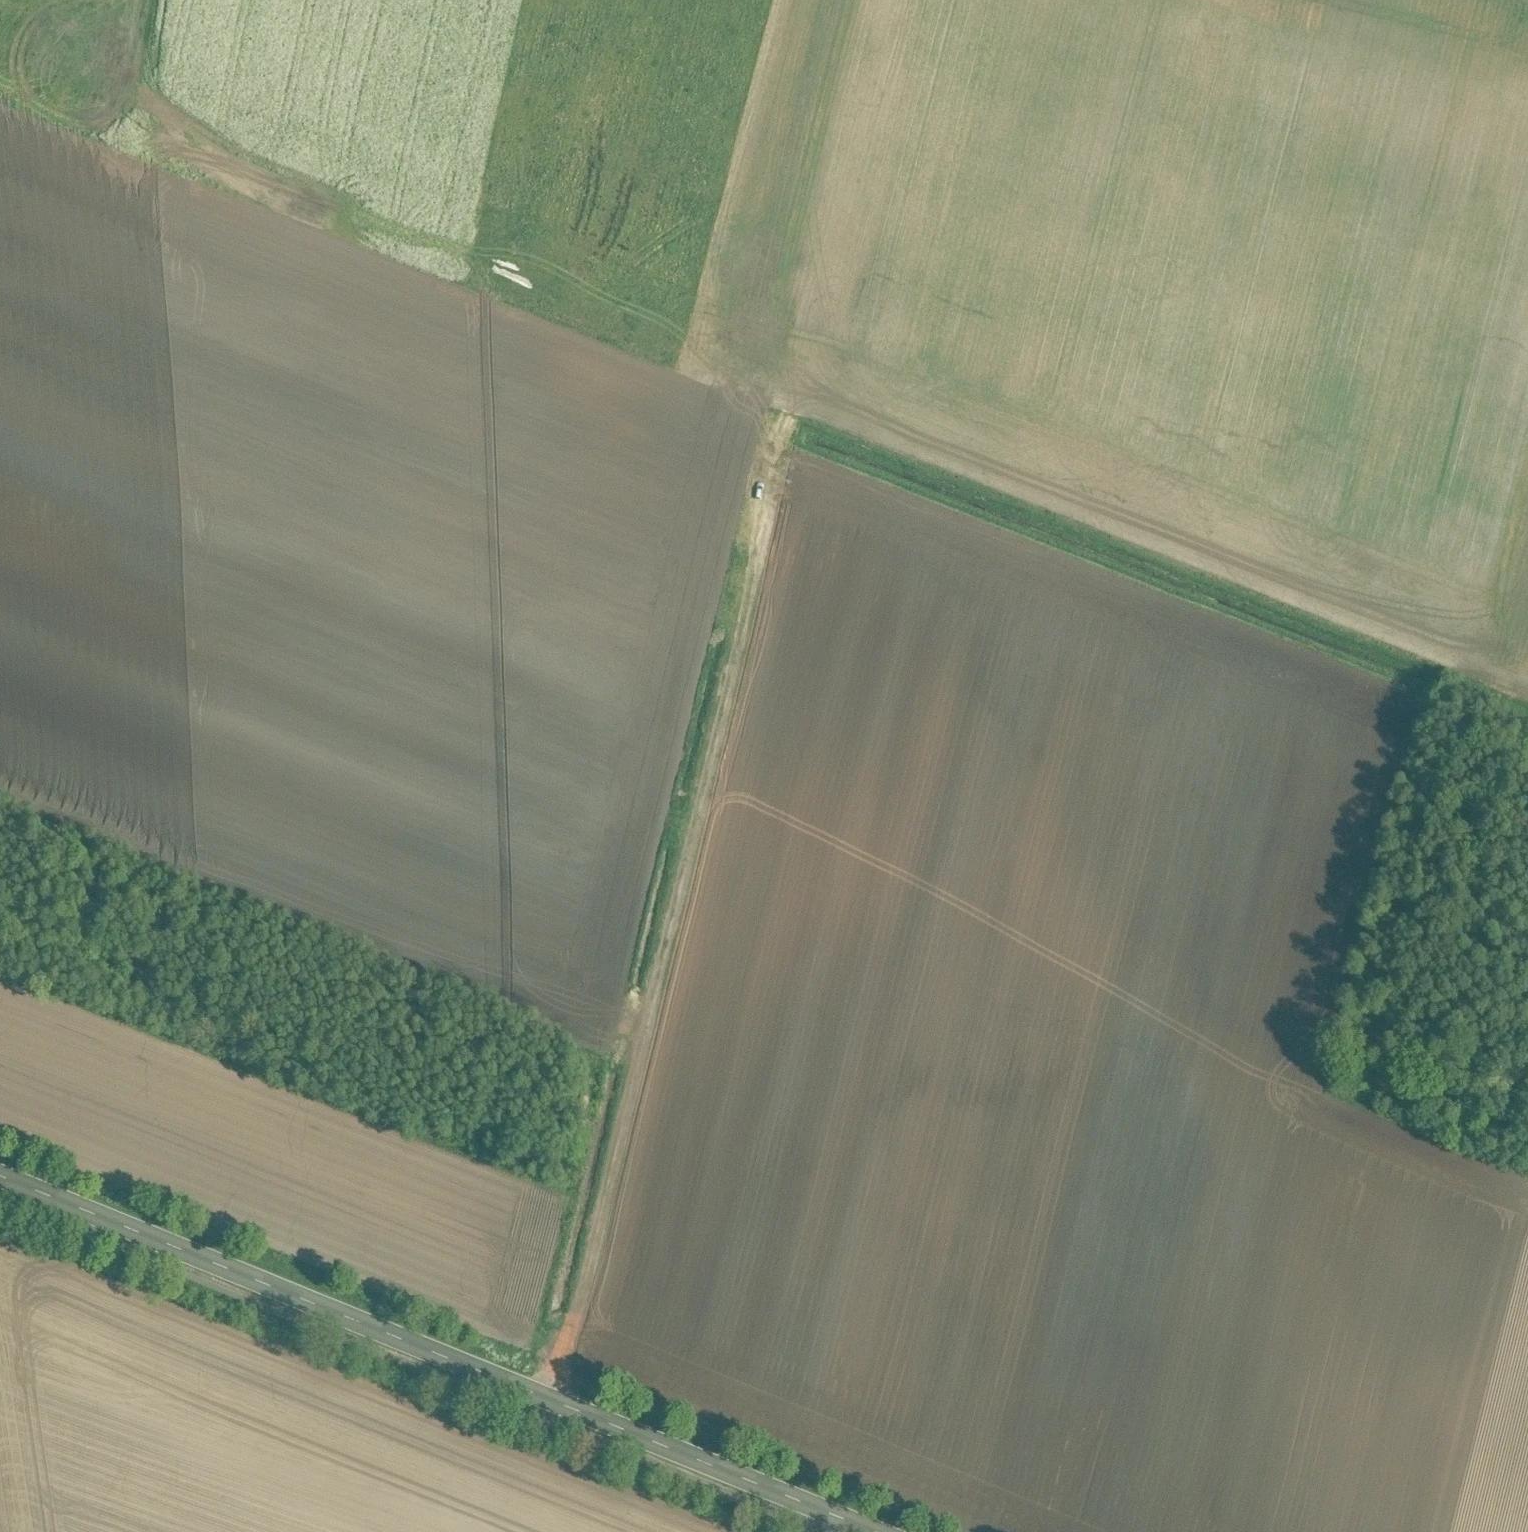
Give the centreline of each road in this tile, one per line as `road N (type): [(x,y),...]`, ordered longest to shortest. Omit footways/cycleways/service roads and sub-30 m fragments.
road 1 (secondary): [(869,1531),(0,1178)]

